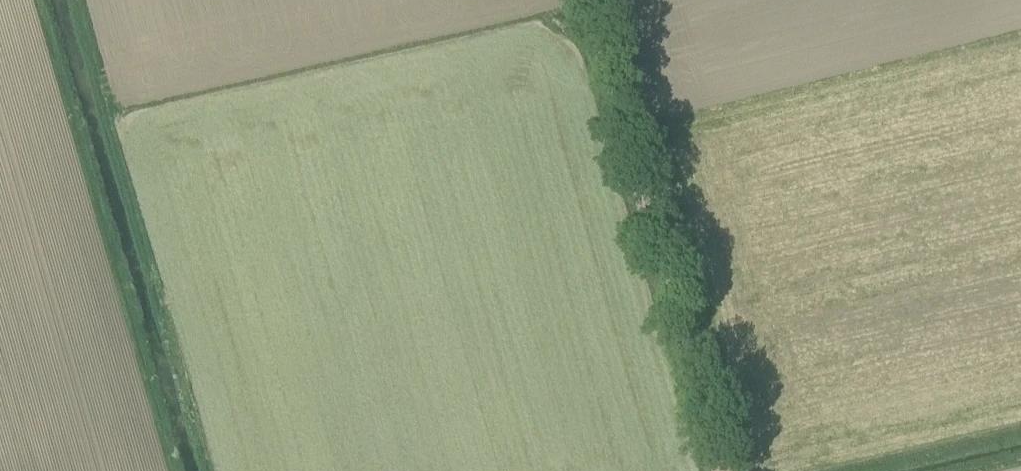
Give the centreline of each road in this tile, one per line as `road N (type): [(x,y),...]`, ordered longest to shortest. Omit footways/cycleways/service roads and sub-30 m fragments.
road 1 (track): [(585,0),(720,470)]

